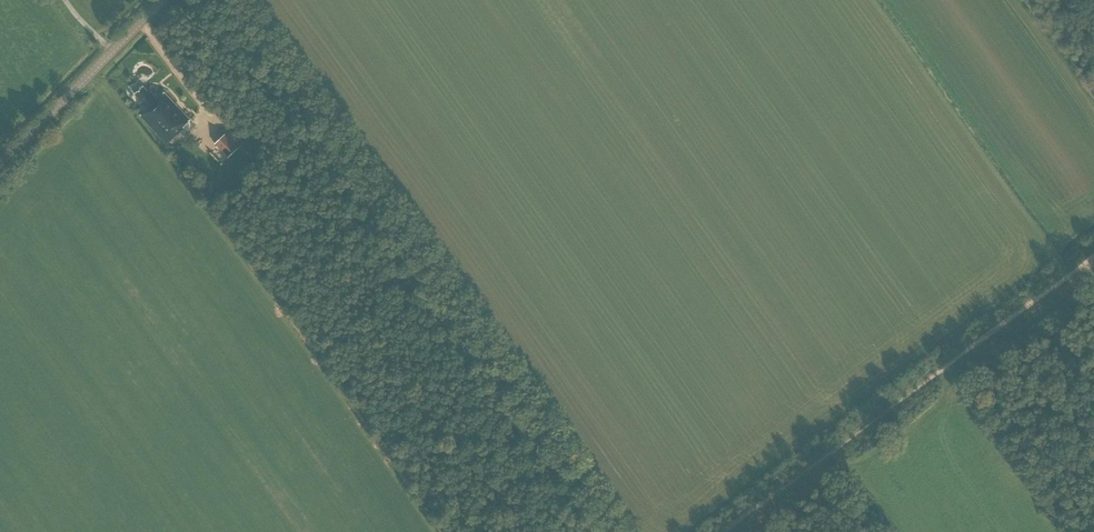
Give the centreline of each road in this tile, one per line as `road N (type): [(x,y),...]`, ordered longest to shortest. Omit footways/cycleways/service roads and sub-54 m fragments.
road 1 (track): [(622,531),(249,5),(233,0)]
road 2 (track): [(724,531),(1093,257)]
road 3 (track): [(1080,267),(1073,289),(963,371),(931,415),(873,461),(830,470),(747,531)]
road 4 (tertiary): [(0,164),(164,0)]

